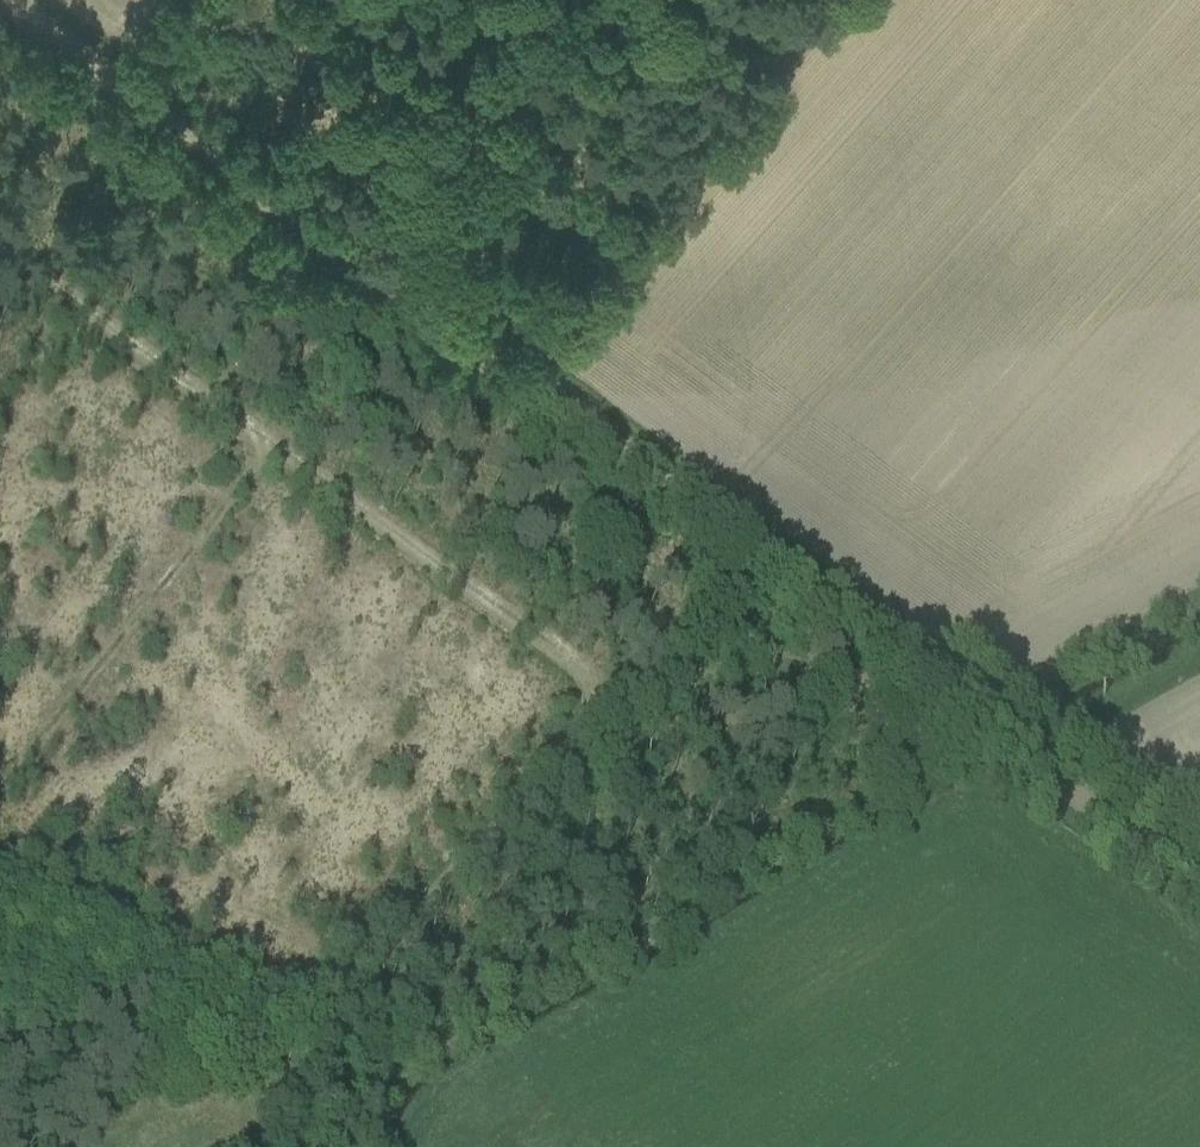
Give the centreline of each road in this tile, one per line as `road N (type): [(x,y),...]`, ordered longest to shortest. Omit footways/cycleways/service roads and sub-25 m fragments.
road 1 (track): [(9,0),(1056,769)]
road 2 (track): [(1056,769),(1199,876)]

